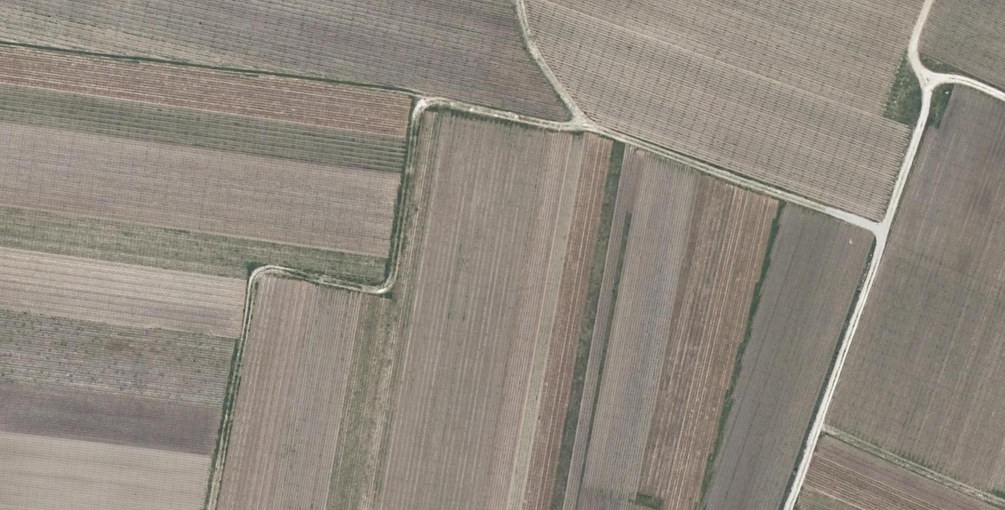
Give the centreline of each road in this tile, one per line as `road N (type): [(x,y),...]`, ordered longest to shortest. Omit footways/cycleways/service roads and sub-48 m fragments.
road 1 (track): [(205,509),(247,267),(386,291),(417,88),(563,127),(586,121),(537,60),(515,0)]
road 2 (track): [(785,509),(921,112),(910,49),(926,0)]
road 3 (track): [(511,509),(576,124)]

